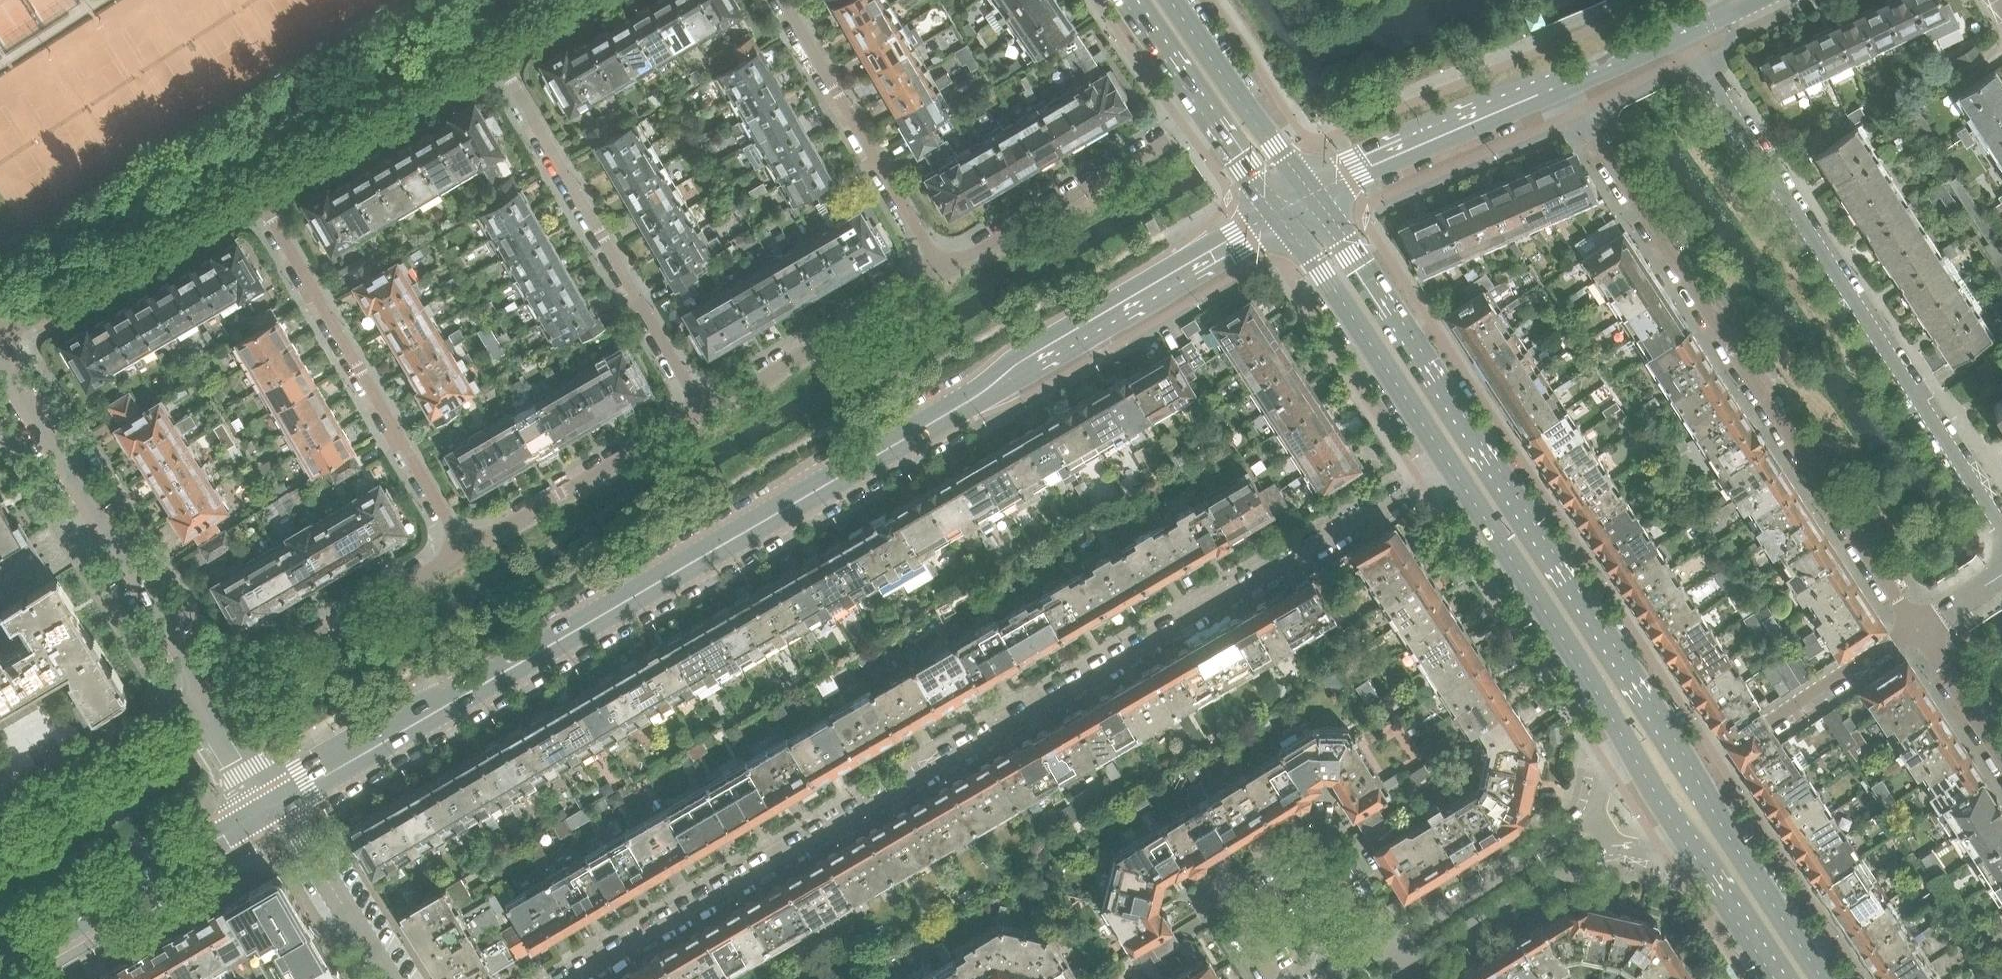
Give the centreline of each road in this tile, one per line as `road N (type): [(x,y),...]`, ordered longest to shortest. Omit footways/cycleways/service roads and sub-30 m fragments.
road 1 (tertiary): [(280,809),(1279,212)]
road 2 (residential): [(574,978),(1455,468)]
road 3 (secondary): [(1824,978),(1310,195)]
road 4 (residential): [(1566,84),(1915,626)]
road 5 (residential): [(2001,526),(1681,34)]
road 6 (residential): [(256,192),(466,549)]
road 7 (residential): [(703,410),(495,53)]
road 8 (residential): [(209,697),(0,361)]
road 9 (secondary): [(1455,468),(1636,756)]
road 10 (tertiary): [(0,971),(280,809)]
road 11 (residential): [(1636,756),(1616,774),(1594,821),(1393,946)]
road 12 (residential): [(783,0),(941,272)]
road 13 (residential): [(1412,965),(1608,848),(1665,851),(1692,844)]
road 14 (residential): [(1210,113),(941,272)]
road 15 (secondary): [(1279,212),(1455,468)]
road 16 (residential): [(466,549),(209,697)]
road 17 (residential): [(0,336),(256,192)]
road 18 (residential): [(1393,946),(1332,862),(1319,864),(1239,912),(1232,924),(1263,978)]
road 19 (residential): [(1310,195),(1566,84)]
road 20 (residential): [(256,192),(495,53)]
road 21 (residential): [(941,272),(703,410)]
road 22 (residential): [(703,410),(466,549)]
road 23 (secondary): [(1310,195),(1171,0)]
road 24 (residential): [(209,697),(0,813)]
road 25 (residential): [(393,978),(280,809)]
road 26 (residential): [(1772,719),(1915,626)]
road 27 (secondary): [(1692,844),(1785,978)]
road 28 (residential): [(1915,626),(2001,758)]
road 29 (secondary): [(1130,0),(1210,113)]
road 30 (residential): [(280,809),(209,697)]
road 31 (residential): [(1566,84),(1681,34)]
road 32 (secondary): [(1210,113),(1279,212)]

